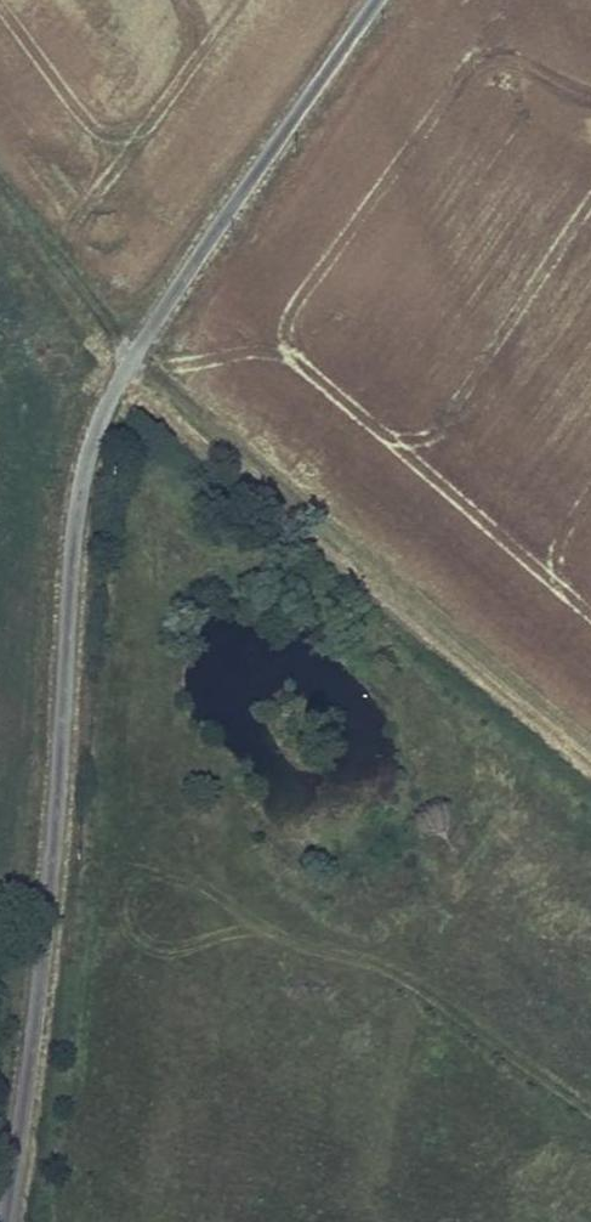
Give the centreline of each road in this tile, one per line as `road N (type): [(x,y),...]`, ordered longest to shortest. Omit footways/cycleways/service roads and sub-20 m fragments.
road 1 (residential): [(4,1221),(44,929),(70,568),(89,451),(127,369),(374,0)]
road 2 (track): [(0,201),(127,369),(590,759)]

